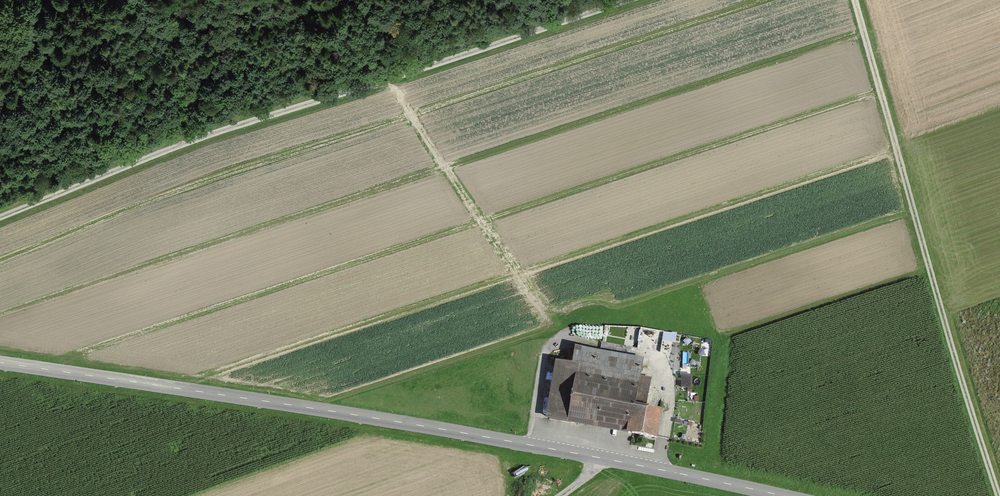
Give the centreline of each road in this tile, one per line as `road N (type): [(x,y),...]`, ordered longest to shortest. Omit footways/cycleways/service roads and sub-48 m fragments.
road 1 (track): [(0,220),(217,133),(626,0)]
road 2 (tertiary): [(612,457),(0,361)]
road 3 (track): [(999,494),(854,0)]
road 4 (tertiary): [(792,495),(612,457)]

